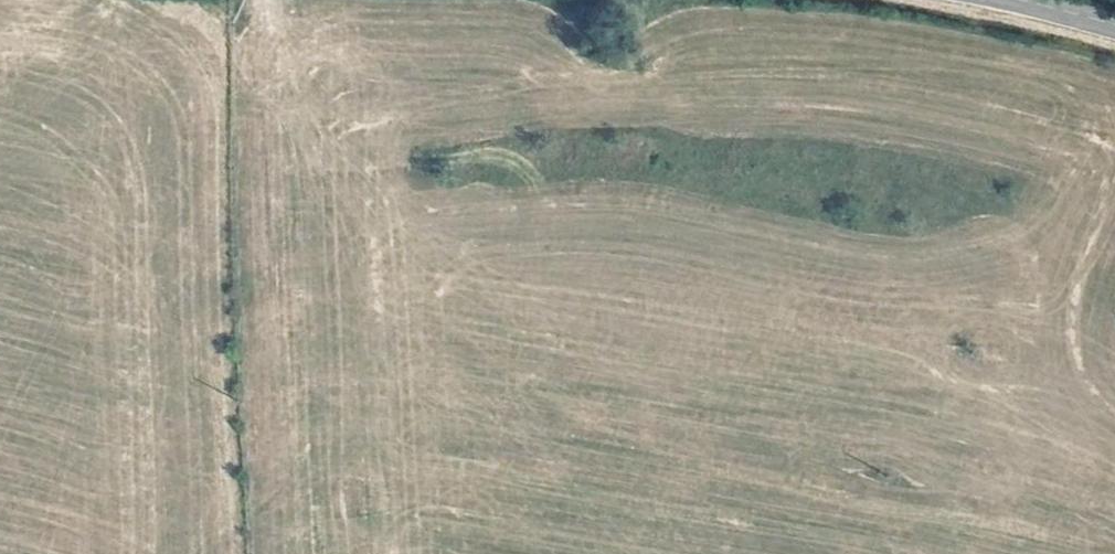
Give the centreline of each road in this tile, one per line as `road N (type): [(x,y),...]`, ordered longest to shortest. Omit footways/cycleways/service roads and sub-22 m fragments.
road 1 (secondary): [(1114,30),(993,0)]

